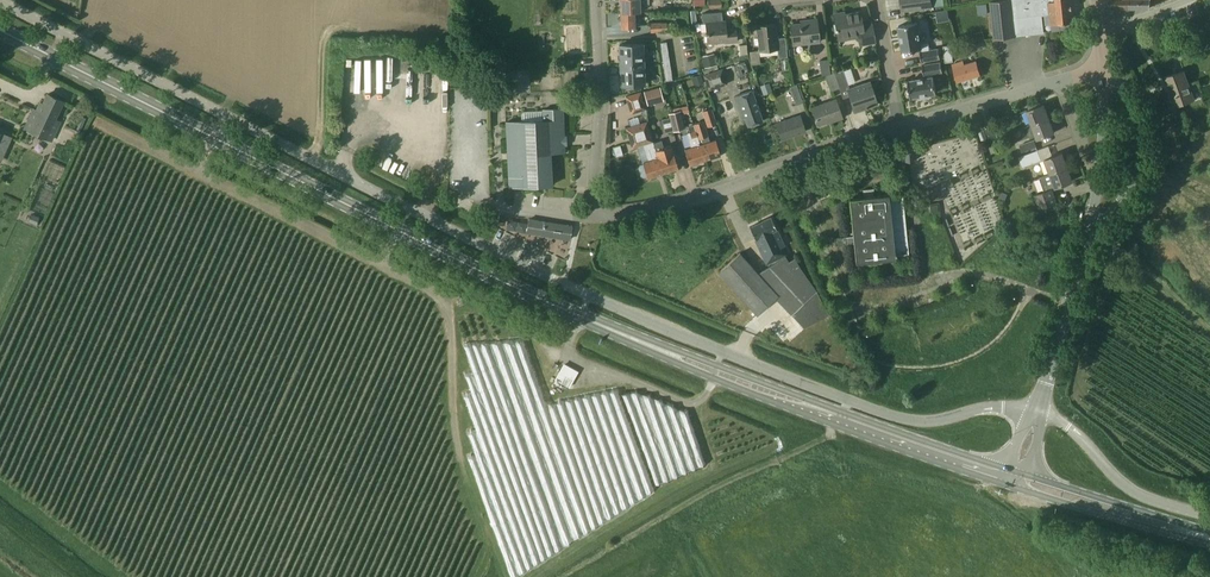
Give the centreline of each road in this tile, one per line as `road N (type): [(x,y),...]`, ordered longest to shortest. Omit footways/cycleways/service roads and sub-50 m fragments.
road 1 (unclassified): [(1037,410),(997,406),(918,422),(850,403),(389,203),(0,4)]
road 2 (primary): [(581,317),(0,31)]
road 3 (primary): [(581,317),(779,404),(1009,486)]
road 4 (primary): [(1006,467),(581,317)]
road 5 (residential): [(593,215),(685,204),(901,124)]
road 6 (residential): [(593,215),(590,0)]
road 7 (unclassified): [(1081,252),(1128,189),(1138,163),(1135,123),(1104,66)]
road 8 (primary): [(1009,486),(1209,541)]
road 9 (unclassified): [(1209,515),(1129,490),(1070,427),(1037,410)]
road 10 (primary): [(1209,537),(1026,474)]
road 11 (residential): [(901,124),(1059,79)]
road 12 (unclassified): [(1037,410),(1081,252)]
road 13 (residential): [(901,124),(878,0)]

